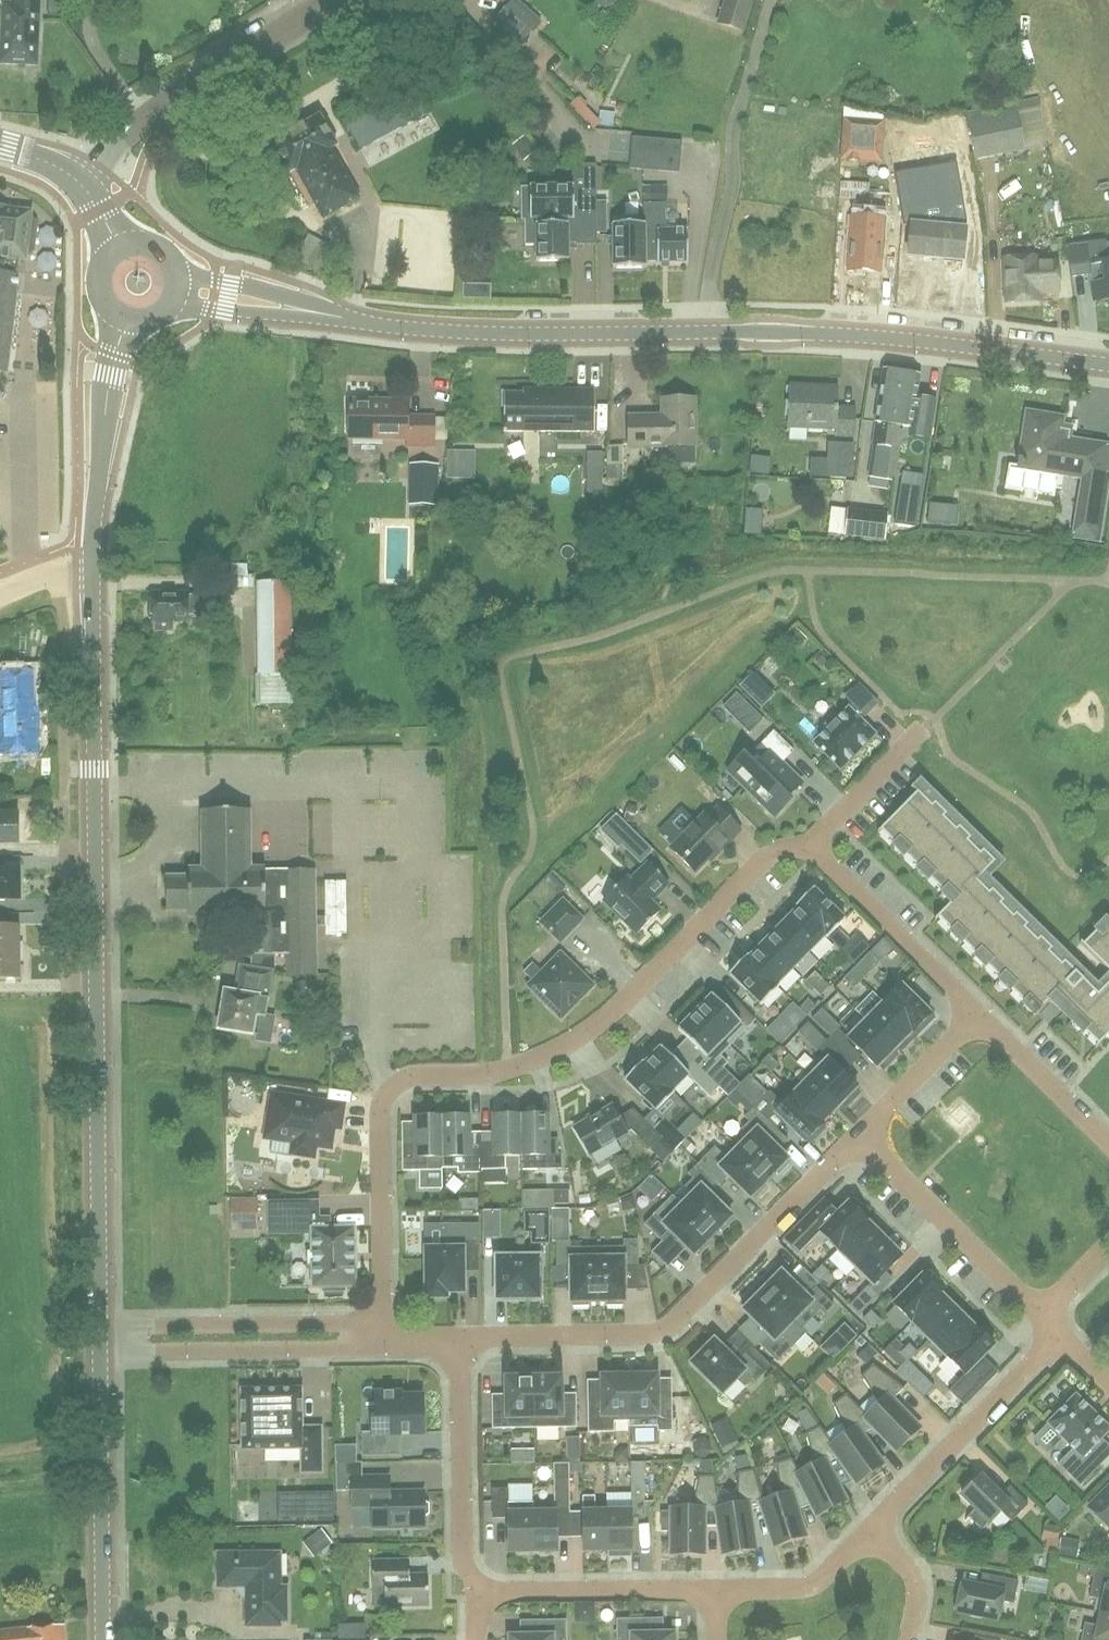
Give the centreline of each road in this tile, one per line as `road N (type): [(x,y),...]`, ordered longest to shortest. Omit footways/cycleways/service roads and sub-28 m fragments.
road 1 (primary): [(99,1325),(93,572)]
road 2 (tertiary): [(1108,365),(851,335),(509,335),(365,323)]
road 3 (residential): [(813,848),(770,856),(577,1040),(507,1070),(411,1077),(392,1088),(379,1116),(386,1322)]
road 4 (residential): [(460,1346),(499,1336),(669,1327),(859,1136)]
road 5 (residential): [(83,184),(125,135),(173,99),(337,0)]
road 6 (residential): [(99,1353),(386,1347)]
road 7 (residential): [(386,1322),(99,1325)]
road 8 (primary): [(102,1639),(99,1353)]
road 9 (residential): [(871,1533),(1062,1334)]
road 10 (primary): [(93,572),(106,404),(127,319)]
road 11 (residential): [(1043,1314),(859,1136)]
road 12 (residential): [(477,1594),(464,1565),(460,1346)]
road 13 (residential): [(477,1594),(718,1591)]
road 14 (residential): [(978,1017),(813,848)]
road 15 (tertiary): [(172,304),(365,323)]
road 16 (tertiary): [(365,323),(178,275)]
road 17 (residential): [(1108,1144),(978,1017)]
road 18 (residential): [(718,1591),(804,1588),(871,1533)]
road 19 (residential): [(859,1136),(978,1017)]
road 20 (residential): [(813,848),(922,730)]
road 21 (residential): [(910,1639),(915,1576),(871,1533)]

